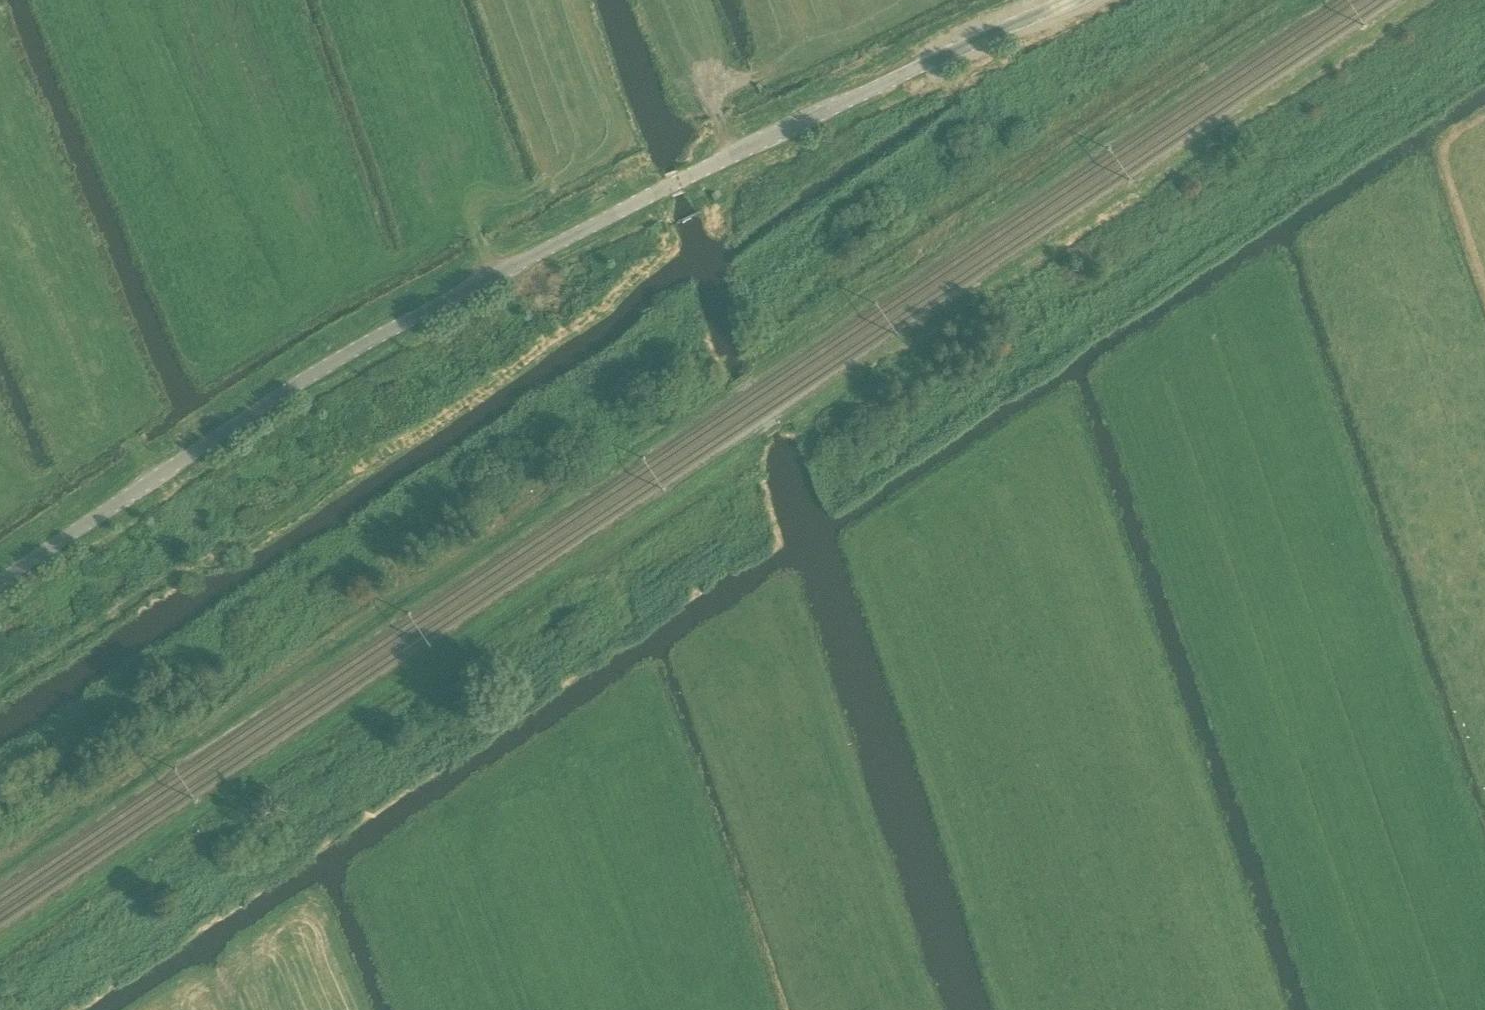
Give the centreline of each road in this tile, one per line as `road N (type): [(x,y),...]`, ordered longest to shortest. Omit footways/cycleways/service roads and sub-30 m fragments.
road 1 (tertiary): [(0,581),(359,348),(663,189),(1073,0)]

